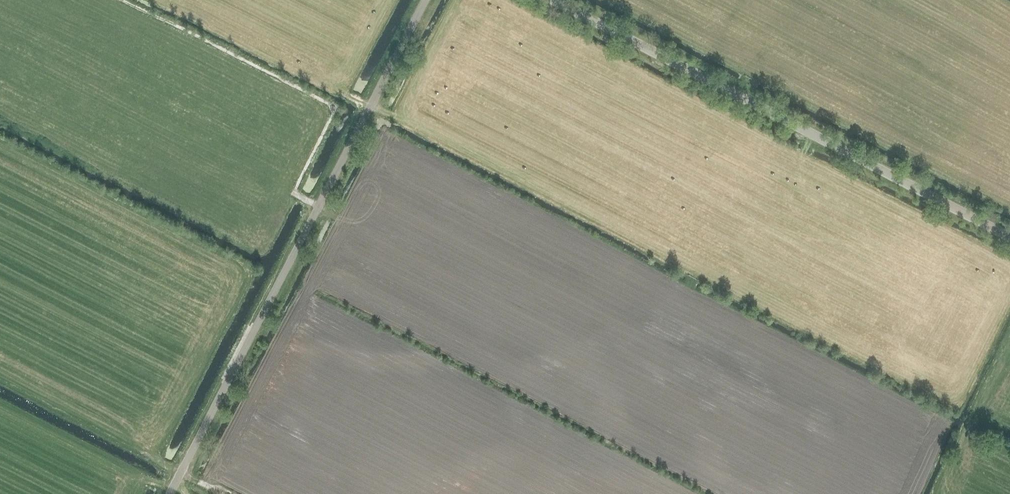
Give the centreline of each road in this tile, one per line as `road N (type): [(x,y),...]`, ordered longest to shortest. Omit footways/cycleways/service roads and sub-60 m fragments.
road 1 (unclassified): [(173,493),(430,0)]
road 2 (tertiary): [(1009,240),(546,0)]

